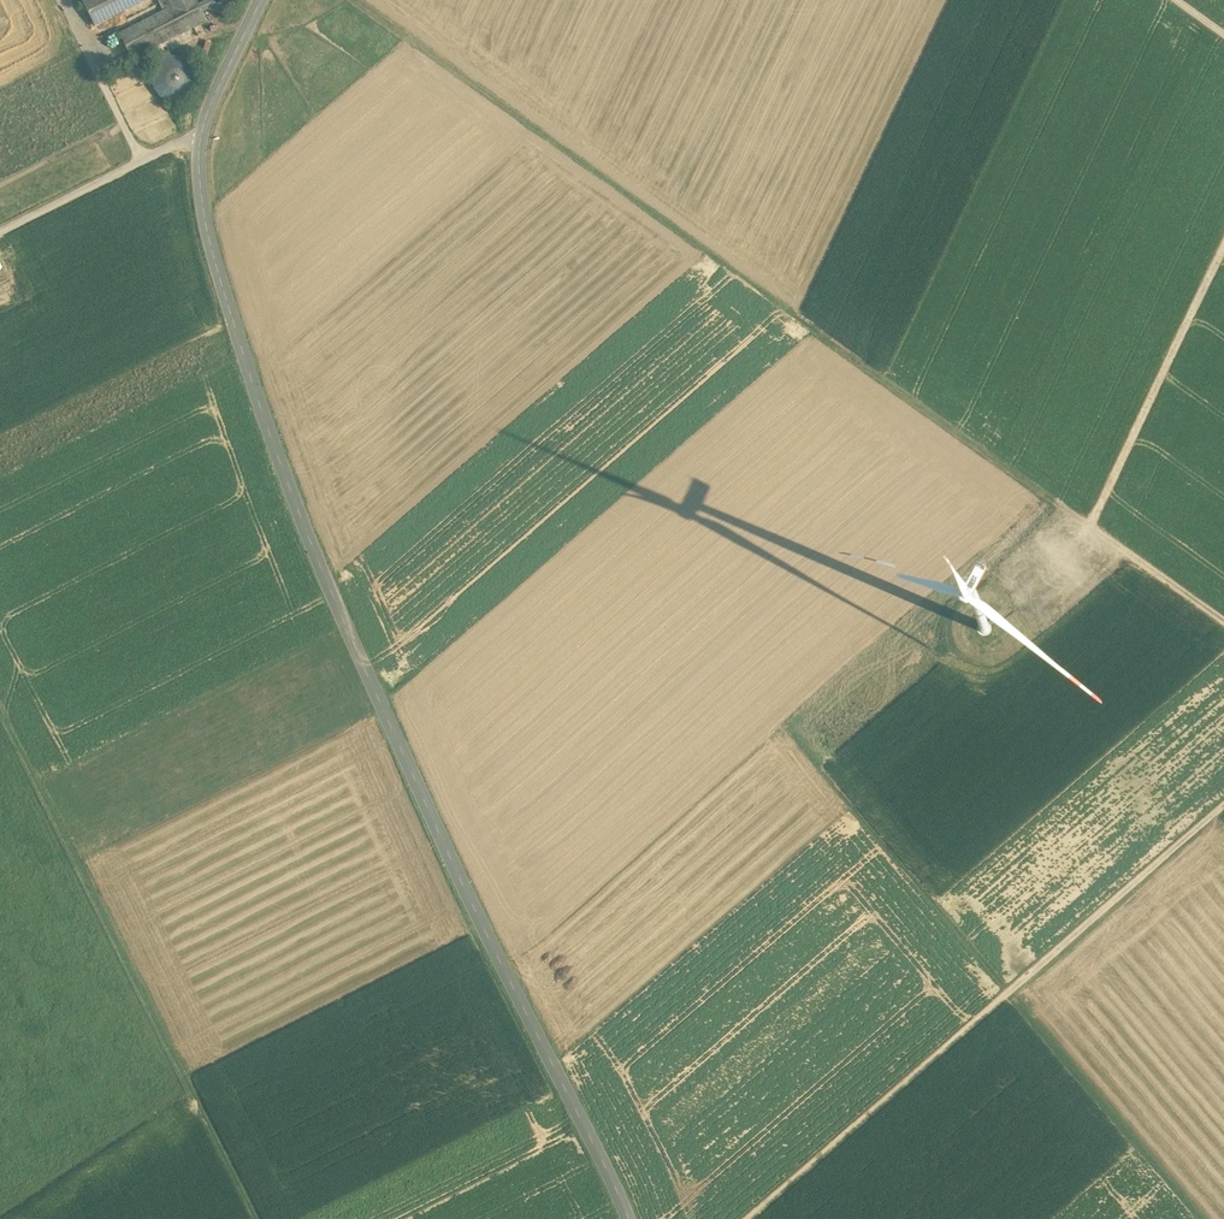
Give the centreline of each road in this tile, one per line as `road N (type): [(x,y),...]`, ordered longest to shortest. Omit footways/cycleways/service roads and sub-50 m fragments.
road 1 (tertiary): [(629,1218),(334,597),(218,274),(200,173),(203,134),(264,0)]
road 2 (track): [(1223,620),(355,0)]
road 3 (track): [(1223,823),(752,1218)]
road 4 (track): [(262,1218),(0,700)]
road 5 (track): [(861,818),(1205,1218)]
road 6 (track): [(1223,244),(1090,524),(1014,598)]
road 7 (track): [(203,134),(0,240)]
road 8 (track): [(82,0),(77,18),(149,160)]

